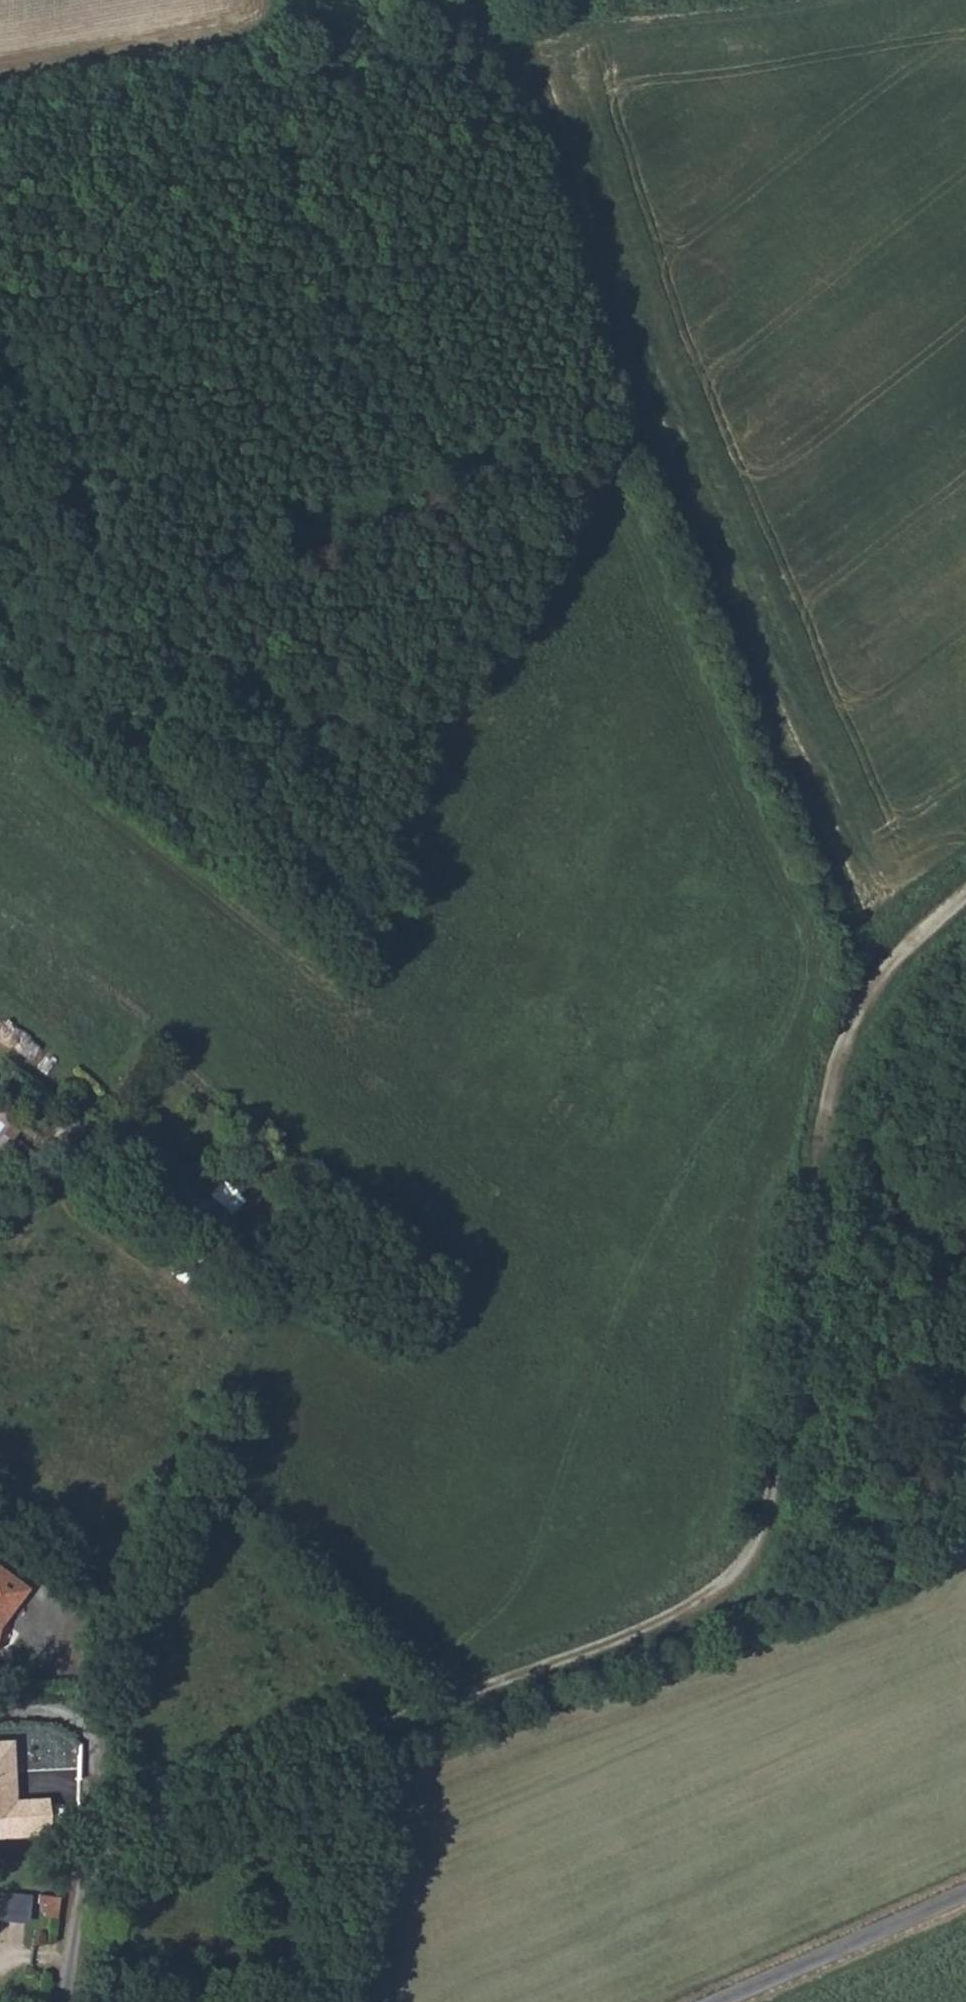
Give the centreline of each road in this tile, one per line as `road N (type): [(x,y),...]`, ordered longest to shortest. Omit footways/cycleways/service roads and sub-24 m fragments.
road 1 (track): [(82,1917),(106,1870),(173,1807),(257,1767),(469,1699),(671,1619),(734,1577),(769,1504),(834,1081),(887,966),(965,893)]
road 2 (unclassified): [(711,2001),(965,1891)]

